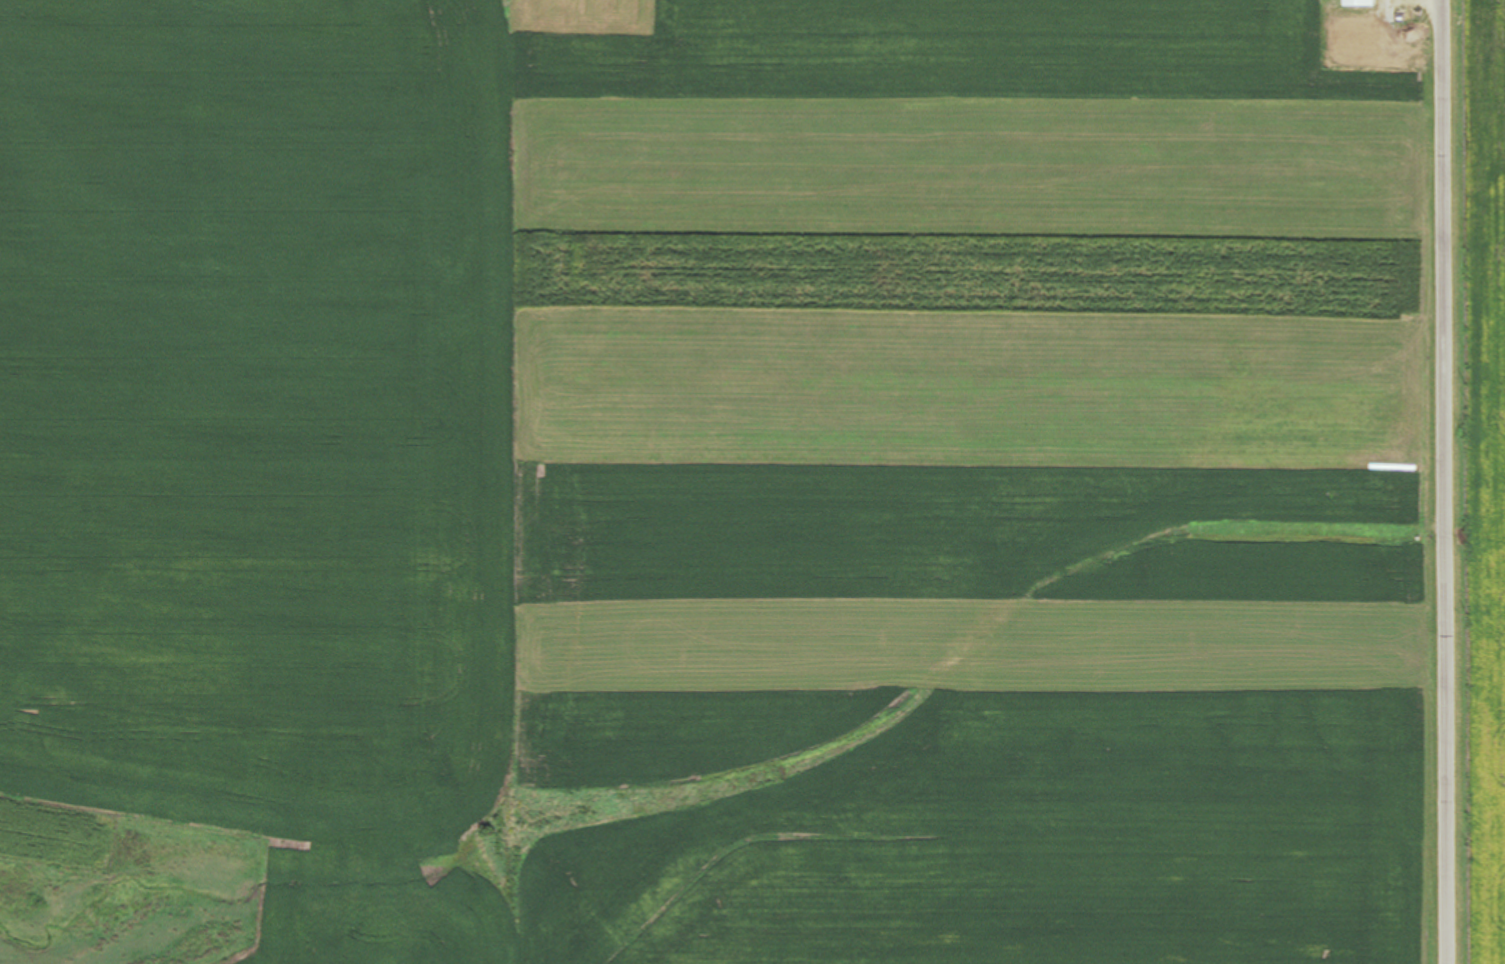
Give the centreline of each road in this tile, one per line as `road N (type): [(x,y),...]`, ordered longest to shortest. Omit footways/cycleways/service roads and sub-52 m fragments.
road 1 (residential): [(1450,963),(1447,0)]

